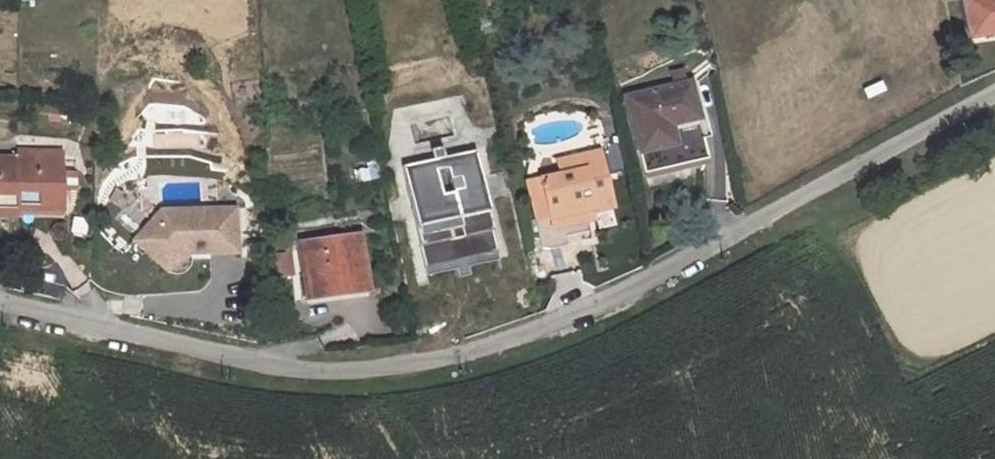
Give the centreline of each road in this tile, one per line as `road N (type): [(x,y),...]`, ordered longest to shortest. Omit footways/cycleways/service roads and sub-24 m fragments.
road 1 (residential): [(0,305),(256,364),(330,372),(431,363),(603,304),(994,94)]

